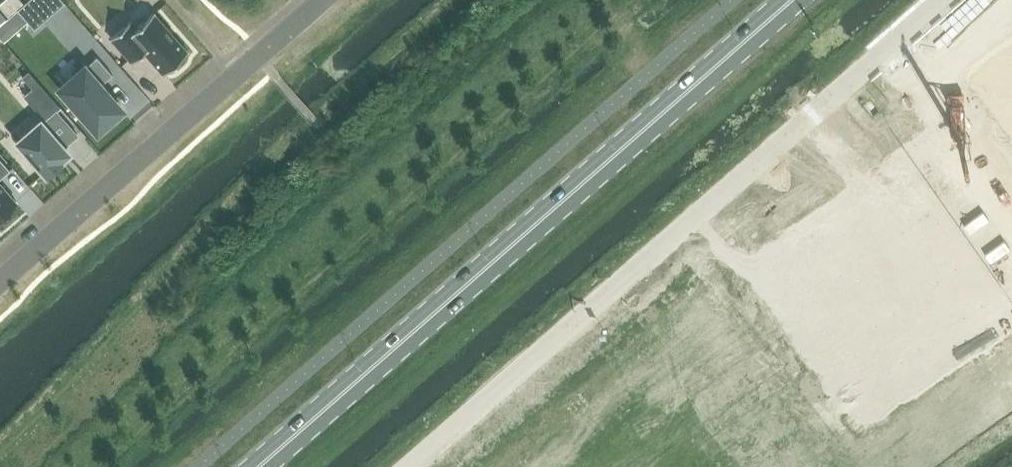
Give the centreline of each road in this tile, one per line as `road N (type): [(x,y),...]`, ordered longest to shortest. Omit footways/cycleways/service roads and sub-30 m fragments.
road 1 (residential): [(411,466),(946,0)]
road 2 (primary): [(261,466),(794,0)]
road 3 (residential): [(0,281),(320,0)]

